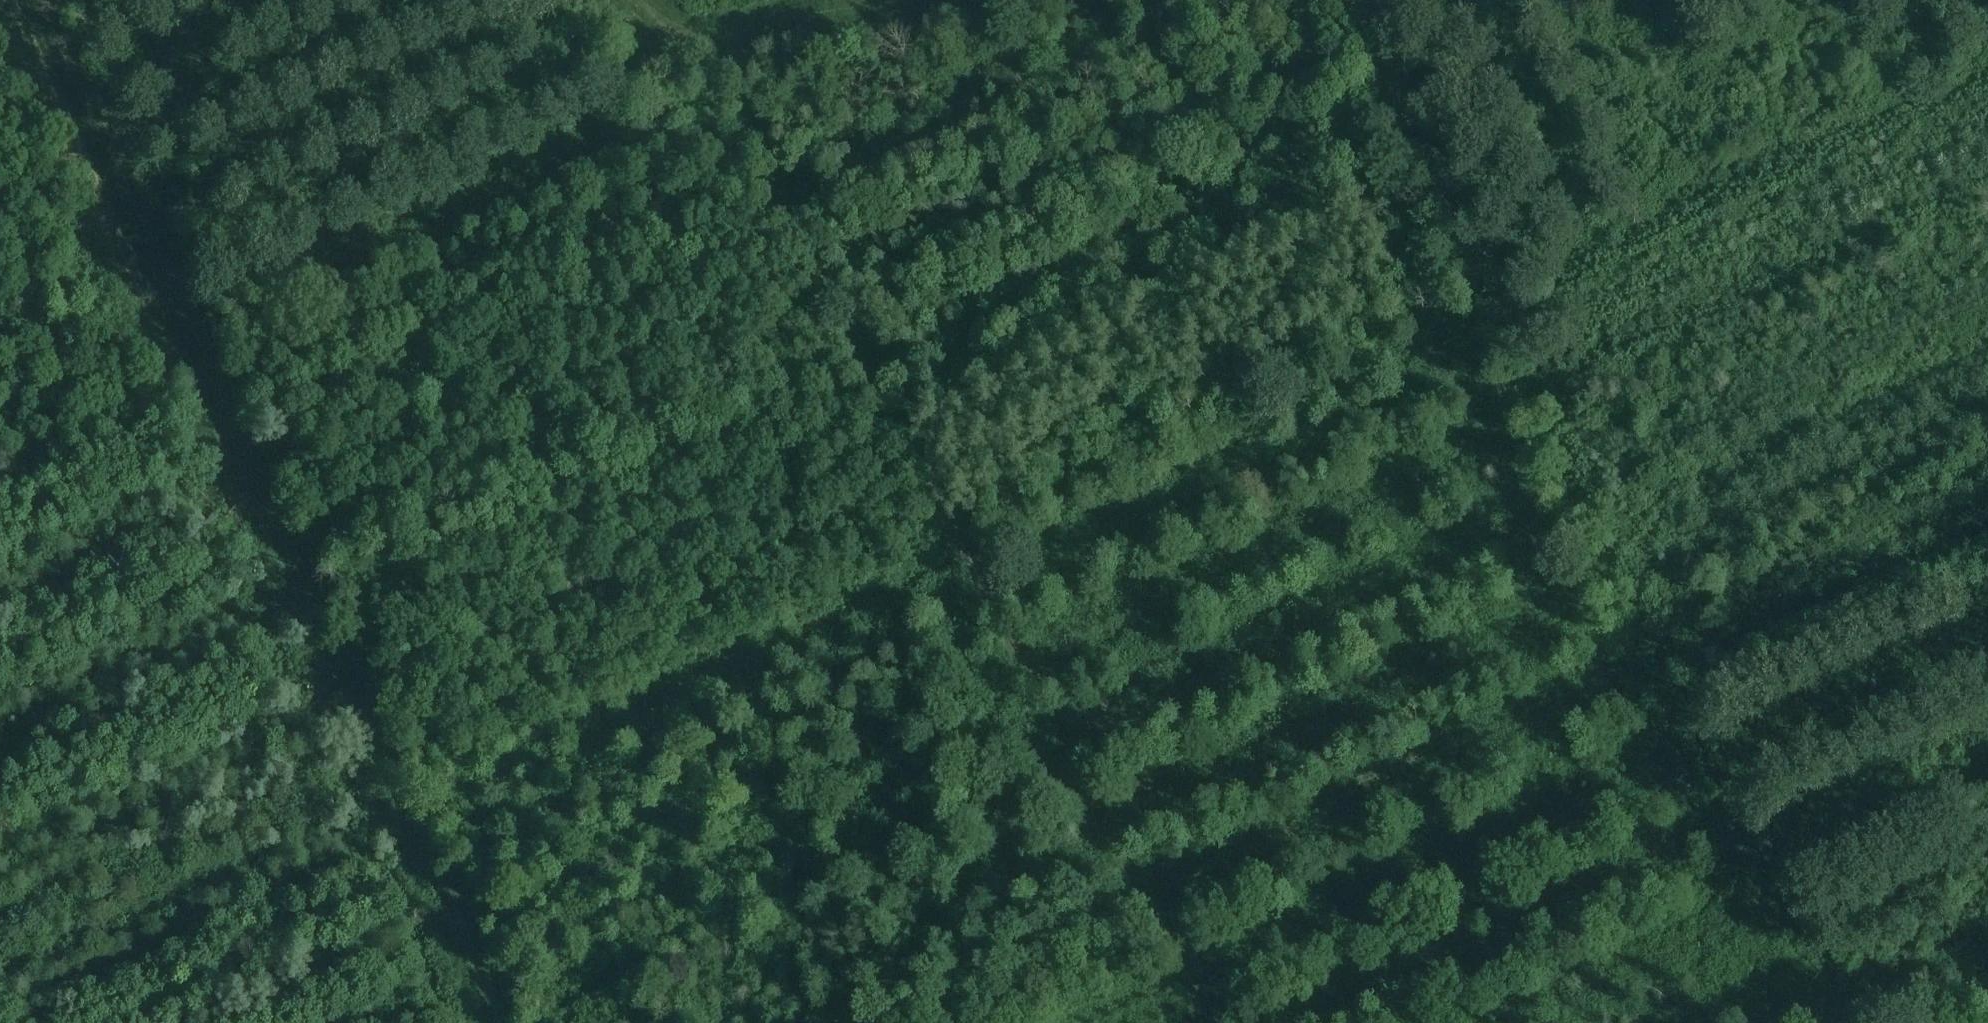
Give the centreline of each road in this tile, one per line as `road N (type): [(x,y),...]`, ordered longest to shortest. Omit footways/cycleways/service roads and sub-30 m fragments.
road 1 (track): [(1204,1022),(1180,954),(710,37)]
road 2 (track): [(906,0),(678,38),(651,22),(638,0)]

